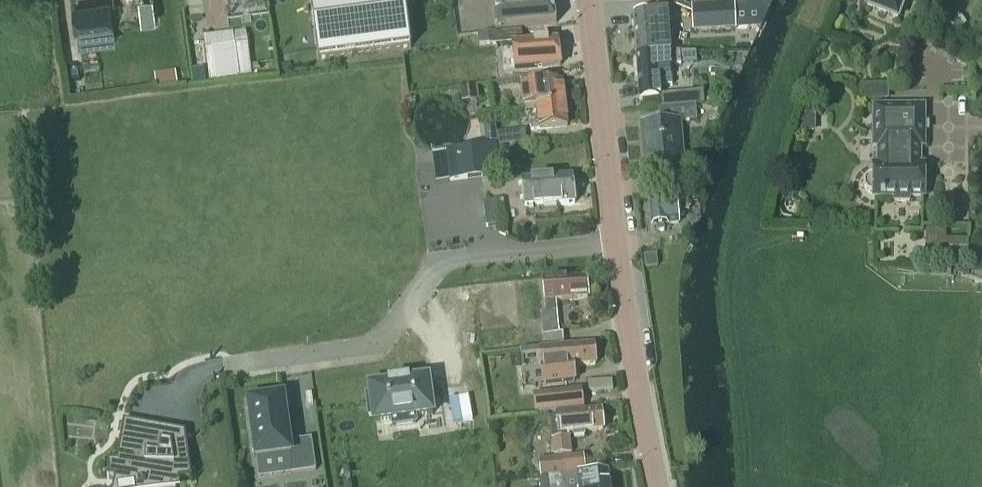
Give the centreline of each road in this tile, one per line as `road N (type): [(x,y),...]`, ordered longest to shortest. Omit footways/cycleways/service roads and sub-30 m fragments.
road 1 (tertiary): [(657,486),(617,265),(588,0)]

